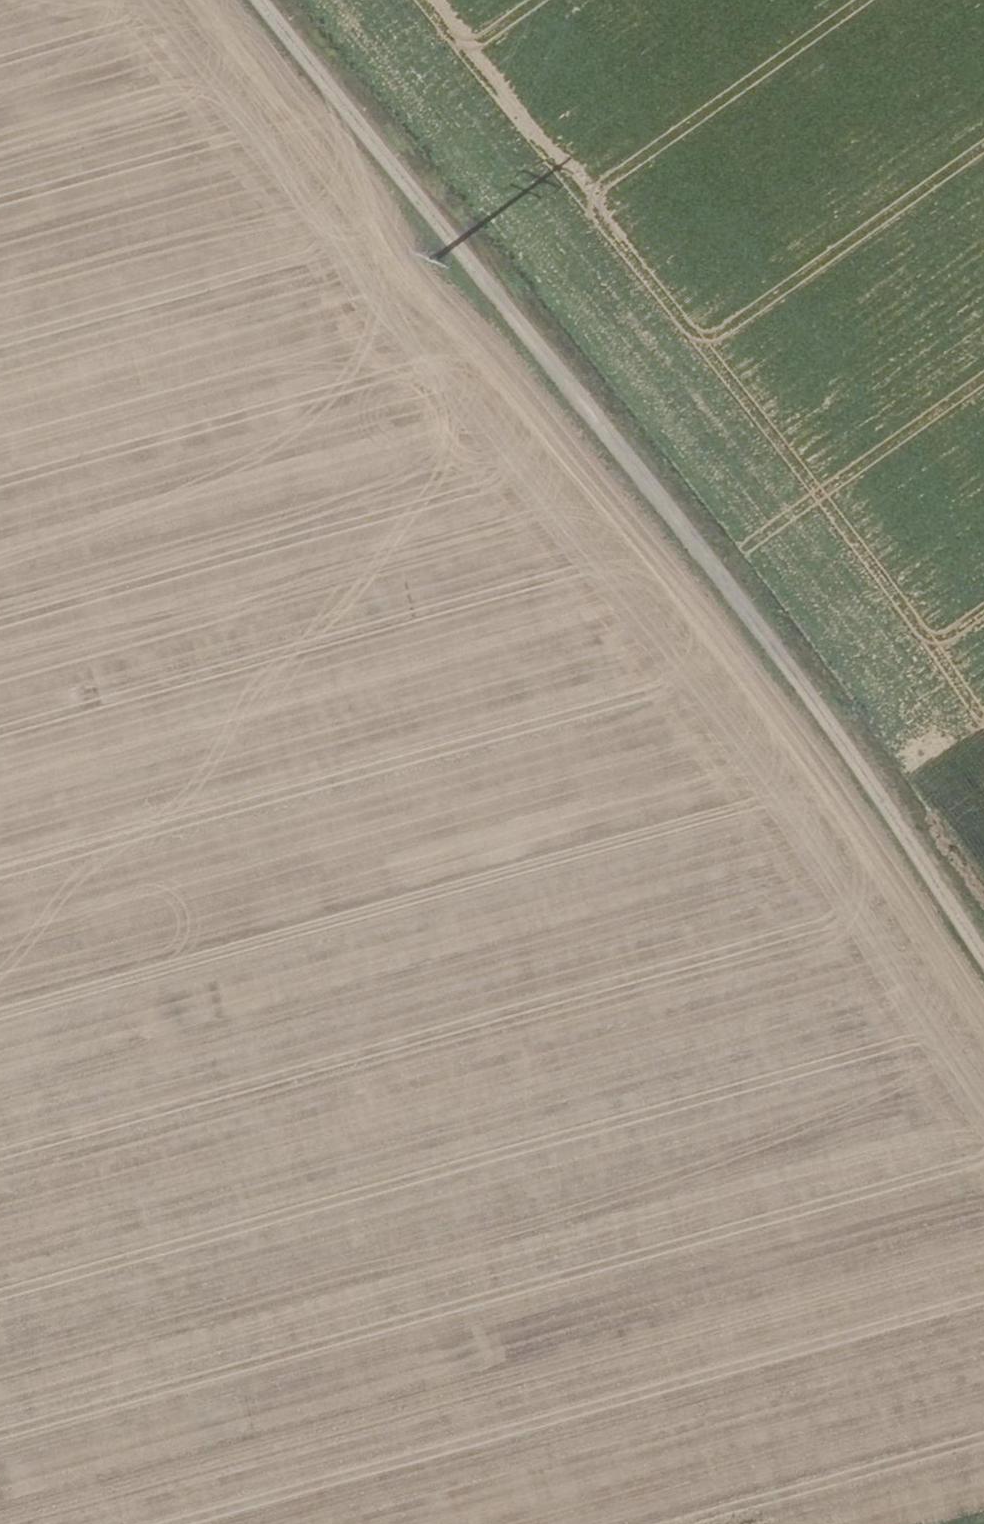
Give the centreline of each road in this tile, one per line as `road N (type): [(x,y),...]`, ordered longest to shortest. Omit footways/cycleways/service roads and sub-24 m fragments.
road 1 (track): [(253,0),(543,359),(983,983)]

